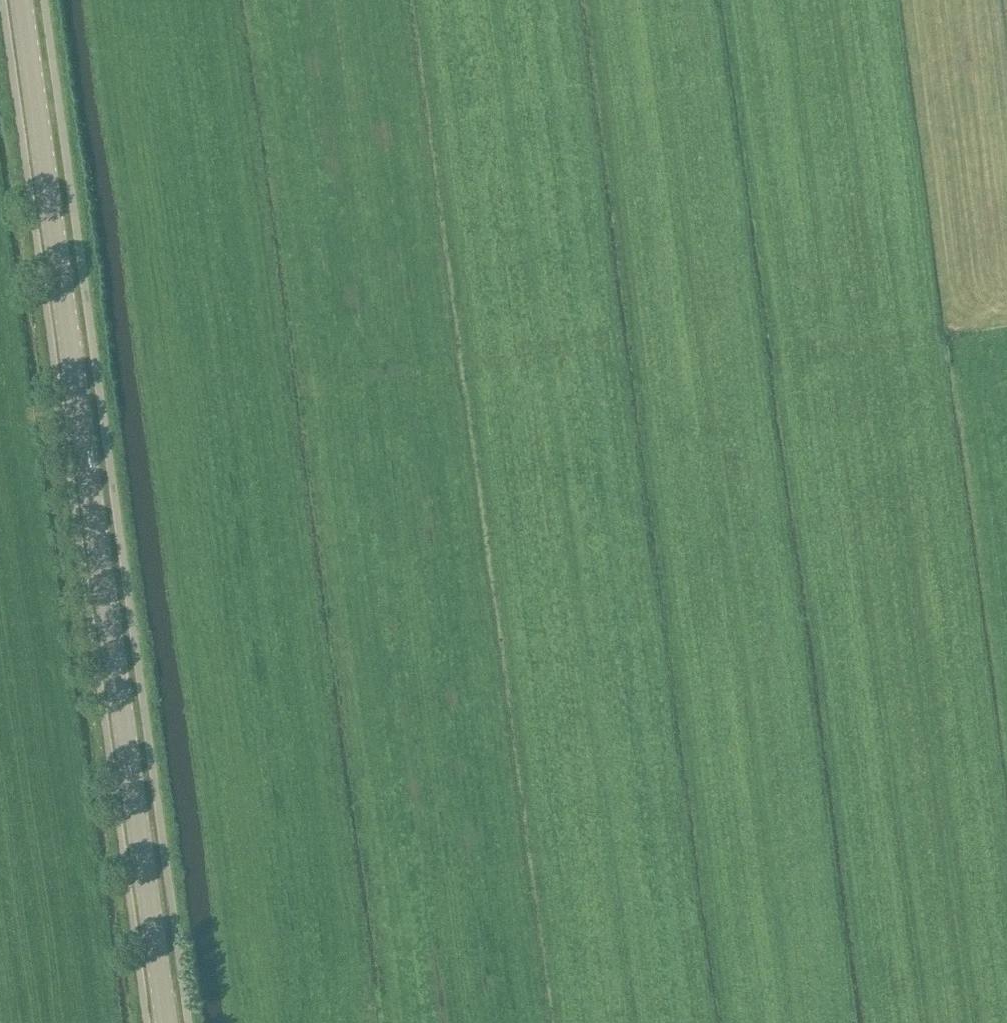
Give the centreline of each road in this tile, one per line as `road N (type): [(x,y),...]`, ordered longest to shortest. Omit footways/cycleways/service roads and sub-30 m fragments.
road 1 (tertiary): [(168,1022),(21,0)]

